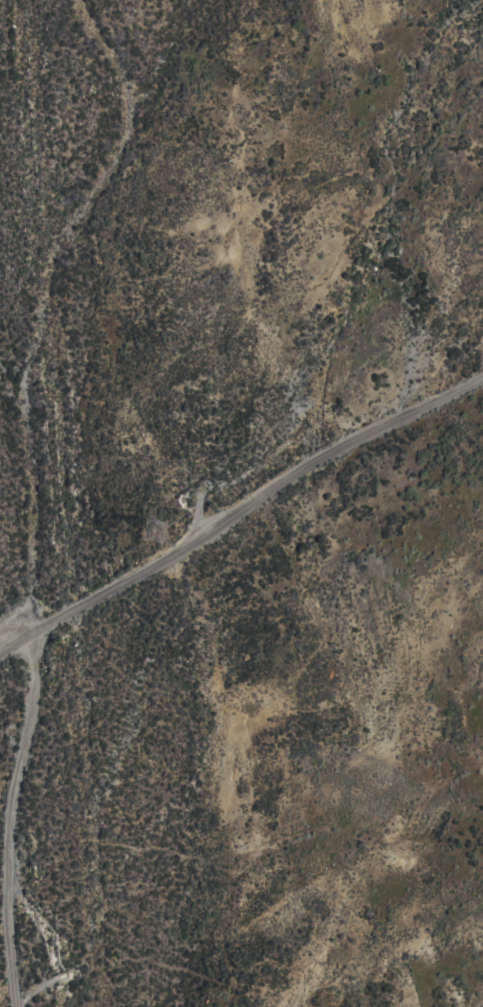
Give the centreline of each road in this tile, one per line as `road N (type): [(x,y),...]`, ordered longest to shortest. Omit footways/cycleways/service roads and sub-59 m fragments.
road 1 (track): [(0,653),(177,551),(312,460),(482,375)]
road 2 (track): [(35,631),(6,815),(15,1006)]

